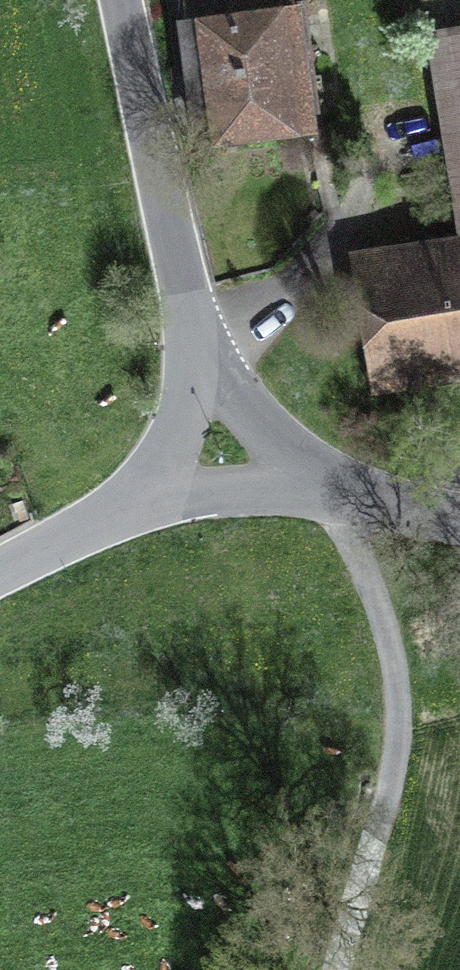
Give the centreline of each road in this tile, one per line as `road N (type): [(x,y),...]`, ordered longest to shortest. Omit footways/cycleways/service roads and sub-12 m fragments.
road 1 (track): [(336,969),(389,791),(399,686),(386,625),(334,493)]
road 2 (unclassified): [(202,361),(121,0)]
road 3 (unclassified): [(334,493),(229,487),(113,515)]
road 4 (unclassified): [(334,493),(202,361)]
road 5 (unclassified): [(202,361),(179,435),(113,515)]
road 6 (unclassified): [(113,515),(0,574)]
road 7 (unclassified): [(459,516),(334,493)]

